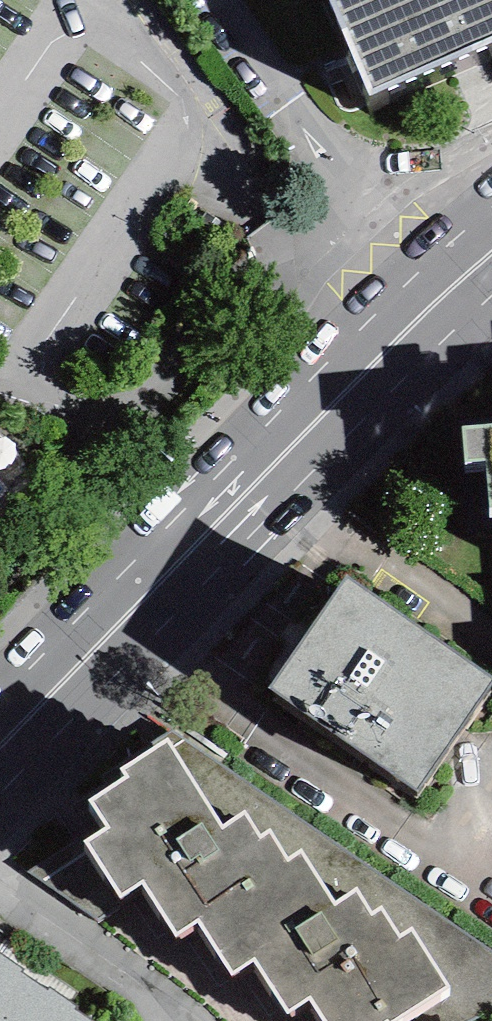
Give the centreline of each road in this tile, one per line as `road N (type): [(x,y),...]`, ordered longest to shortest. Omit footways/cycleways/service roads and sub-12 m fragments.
road 1 (primary): [(0,794),(357,426),(371,358)]
road 2 (primary): [(371,358),(302,395),(0,696)]
road 3 (residential): [(215,0),(358,211),(434,297)]

